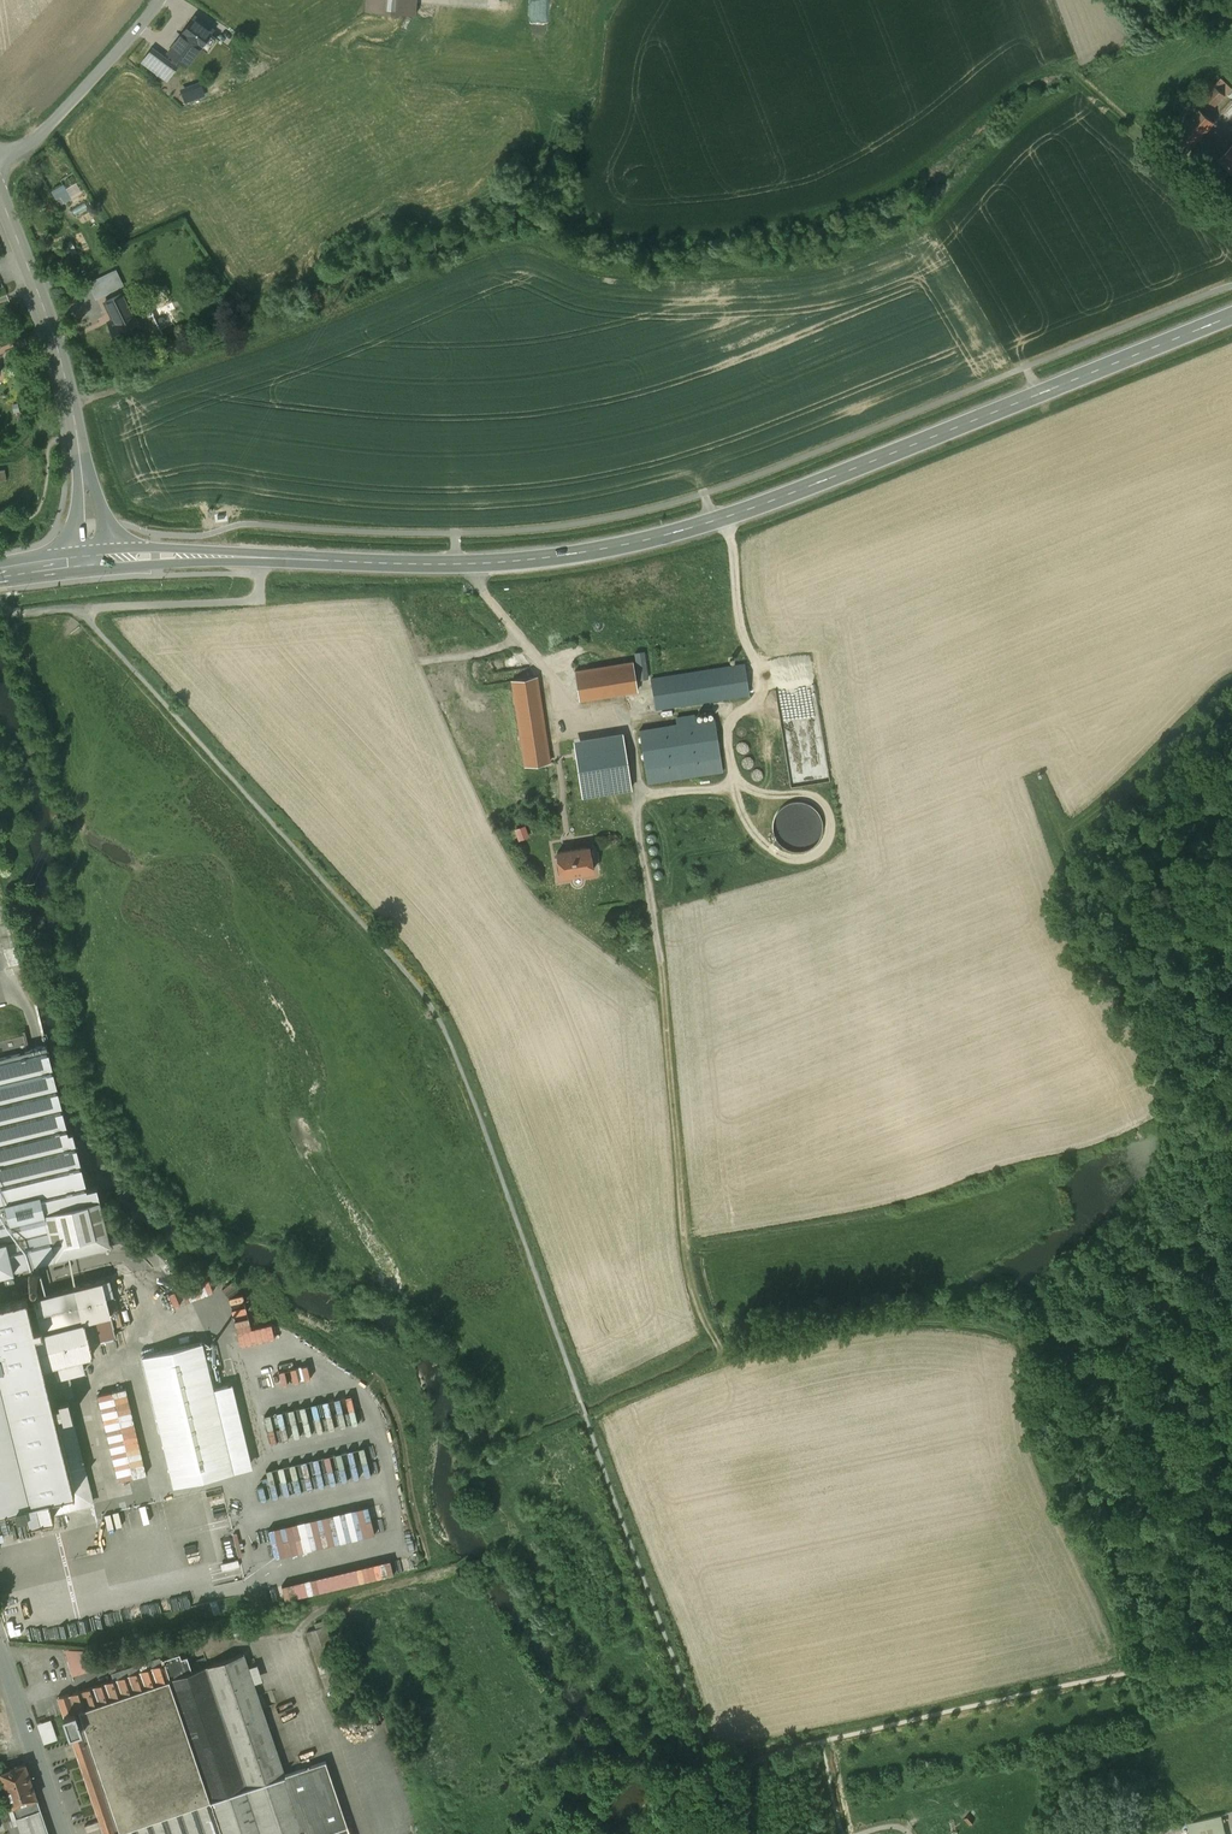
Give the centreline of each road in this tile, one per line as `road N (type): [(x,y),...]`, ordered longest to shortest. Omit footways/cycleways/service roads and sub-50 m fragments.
road 1 (secondary): [(96,559),(457,565),(580,554),(761,505),(1231,315)]
road 2 (track): [(1136,1670),(1040,1458),(1021,1337),(934,1319),(734,1355),(716,1337),(690,1270),(661,963)]
road 3 (track): [(737,1771),(783,1748),(1231,1652)]
road 4 (tertiary): [(96,559),(60,353),(0,193)]
road 5 (residential): [(0,155),(35,134),(154,0)]
road 6 (track): [(1033,395),(938,203)]
road 7 (residential): [(0,1647),(64,1833)]
road 8 (track): [(1193,181),(1075,72)]

